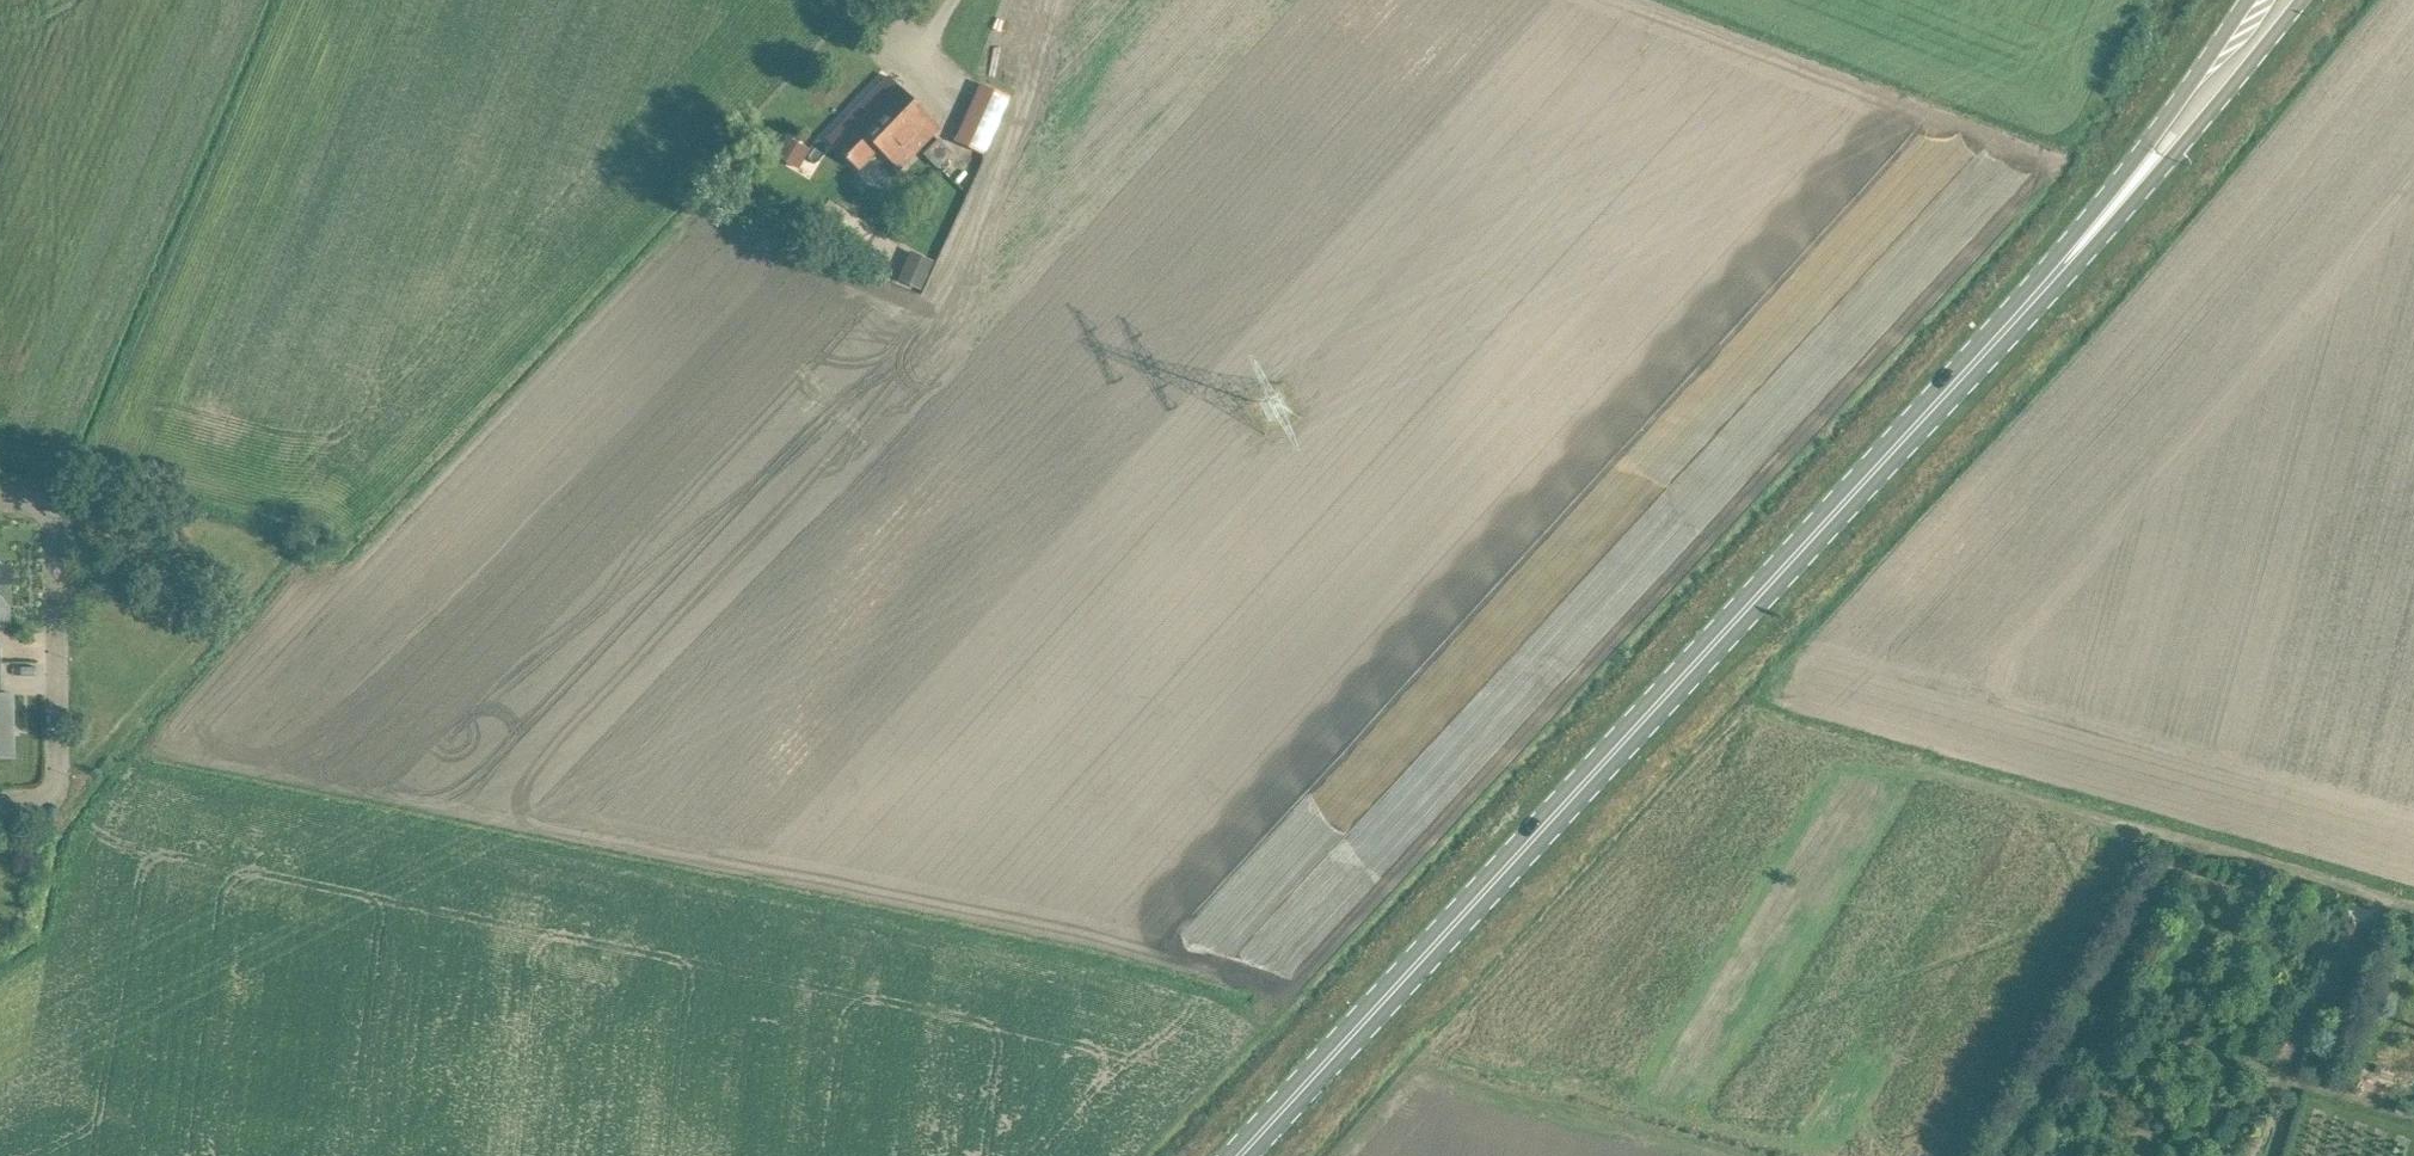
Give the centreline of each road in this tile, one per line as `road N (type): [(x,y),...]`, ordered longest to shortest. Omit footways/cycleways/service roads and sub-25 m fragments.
road 1 (secondary): [(1241,1155),(2088,238)]
road 2 (residential): [(0,801),(38,800),(59,773),(58,534),(50,513),(0,497)]
road 3 (secondary): [(2088,238),(2191,134),(2298,0)]
road 4 (secondary): [(2249,0),(2088,238)]

